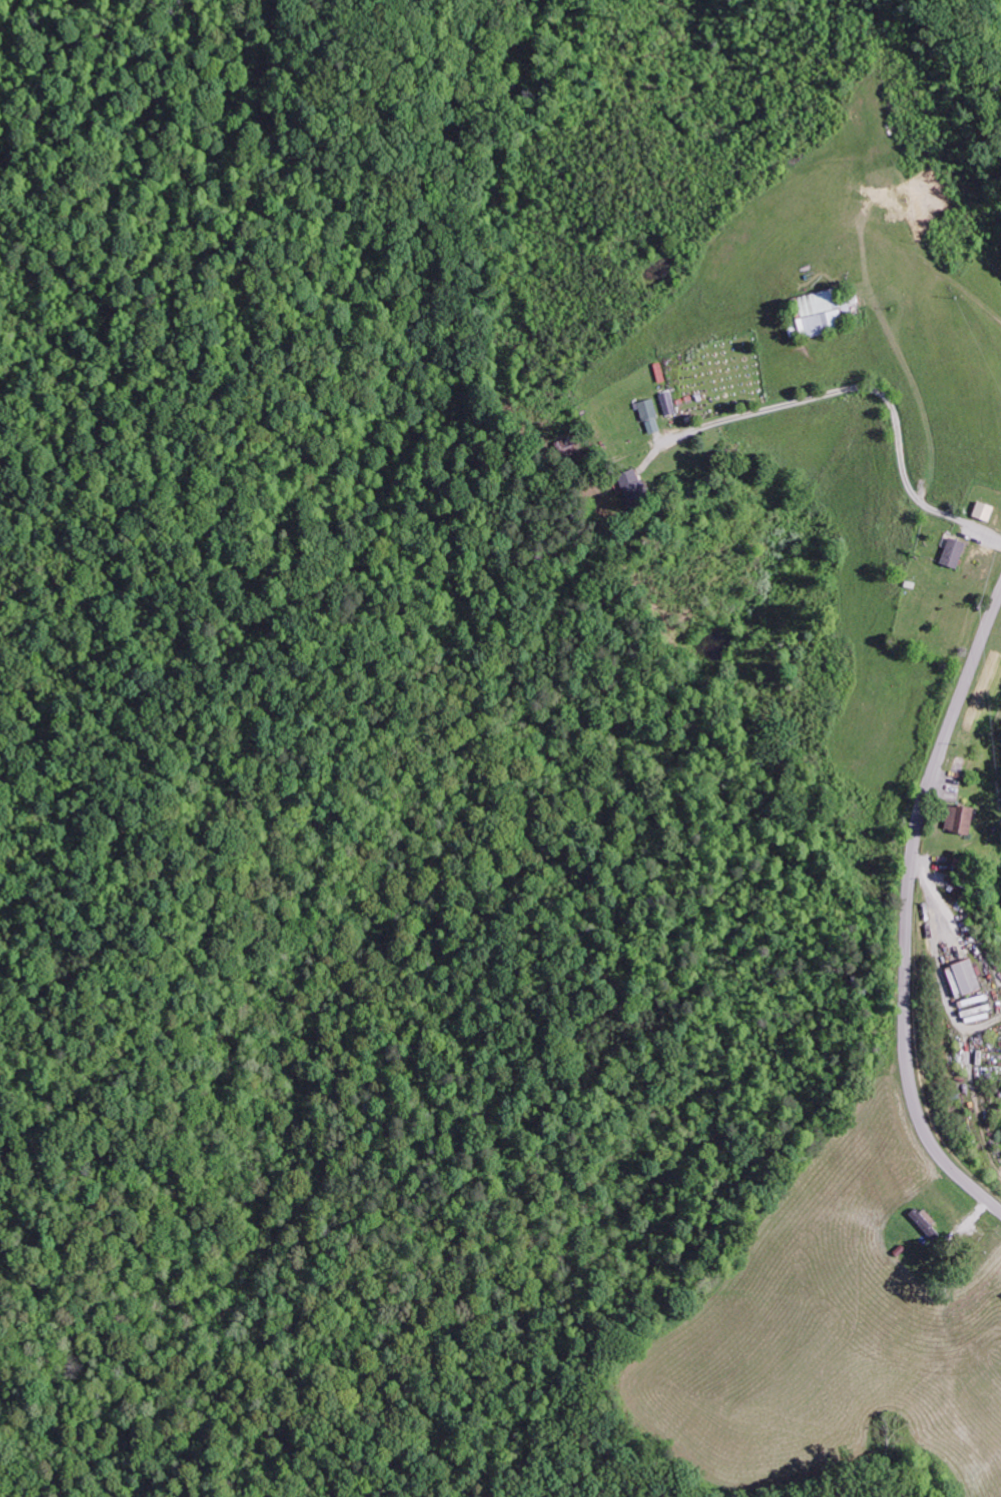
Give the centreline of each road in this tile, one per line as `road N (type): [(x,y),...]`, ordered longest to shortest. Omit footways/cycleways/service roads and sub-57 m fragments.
road 1 (residential): [(1000,1210),(952,1167),(920,1115),(908,1056),(906,923),(928,793),(1000,596)]

